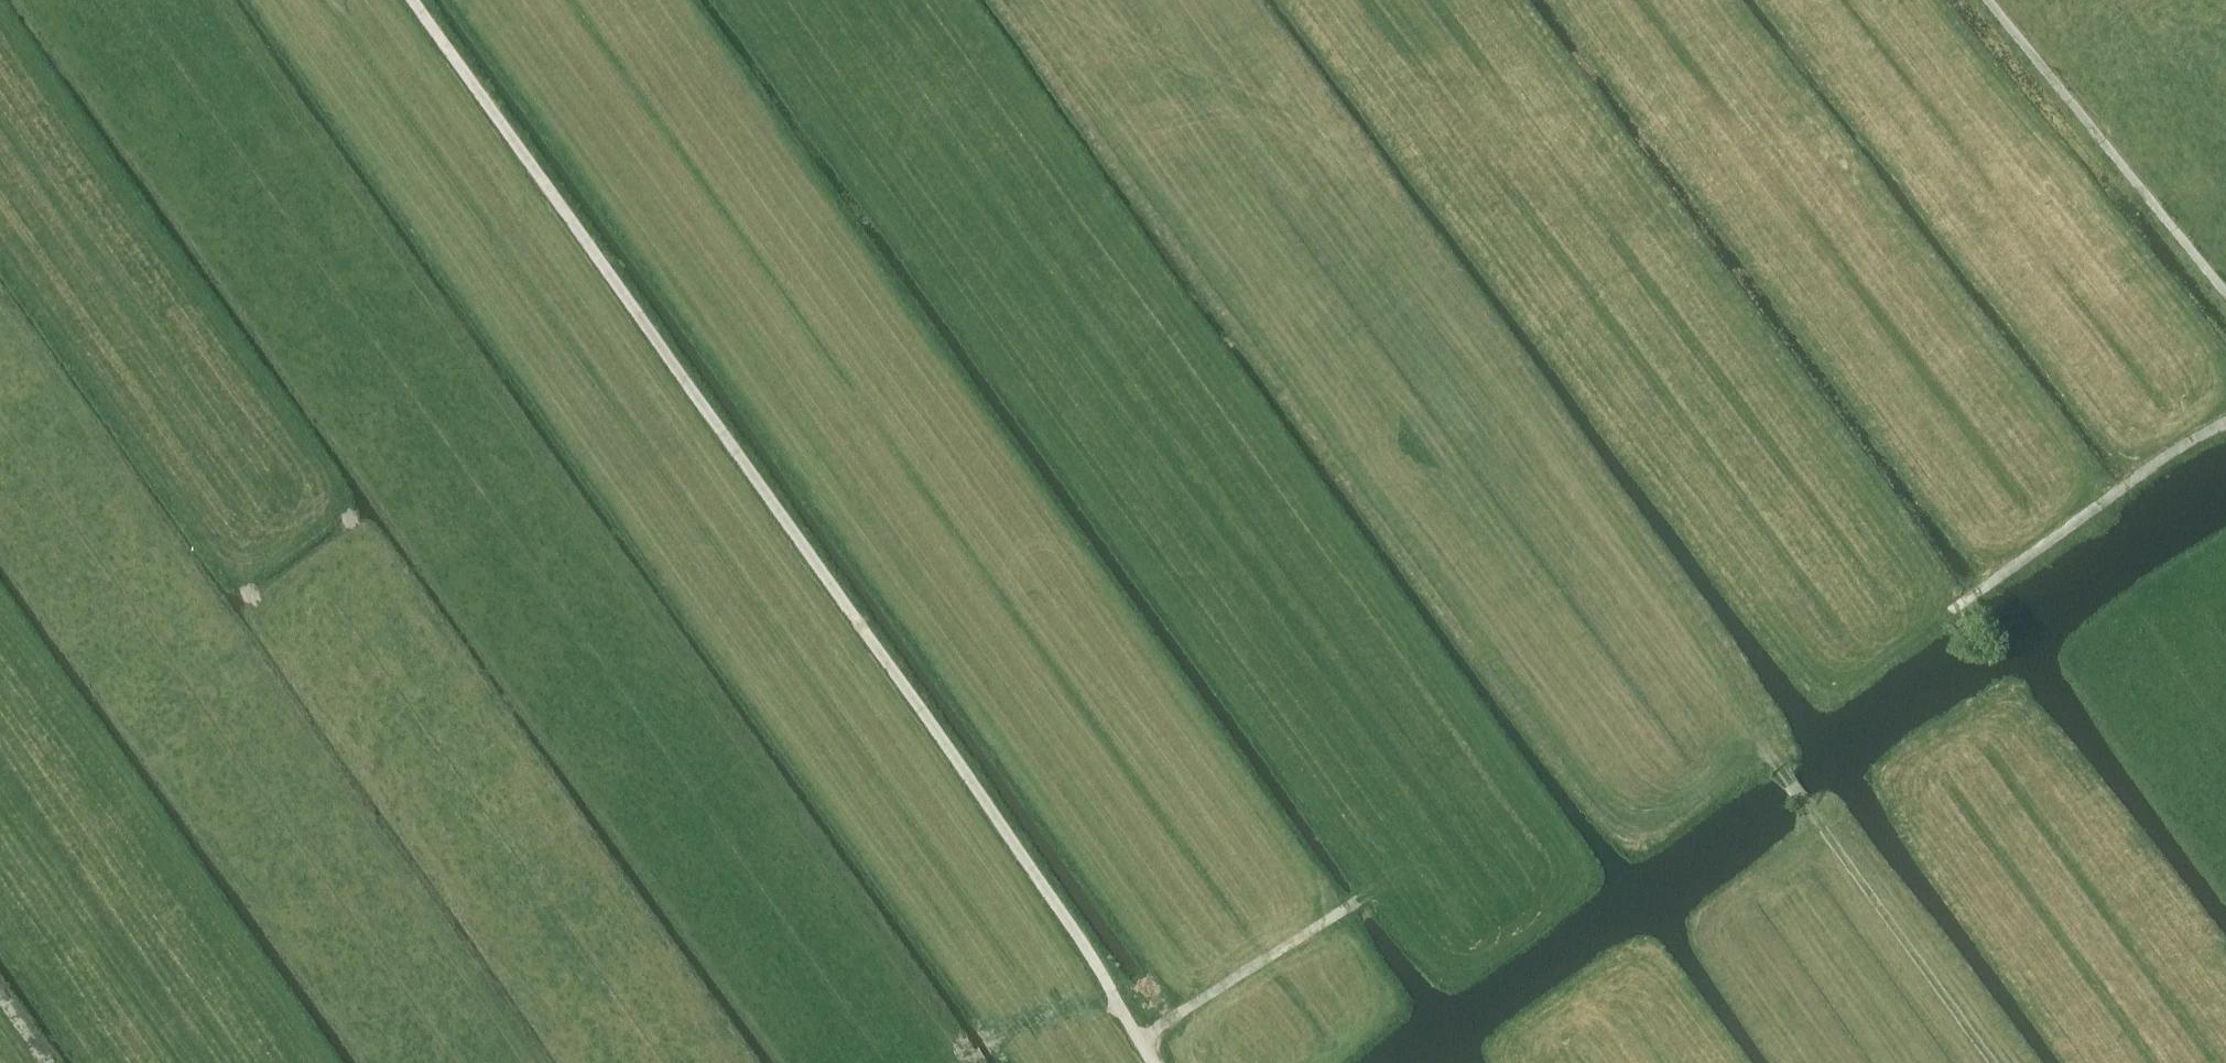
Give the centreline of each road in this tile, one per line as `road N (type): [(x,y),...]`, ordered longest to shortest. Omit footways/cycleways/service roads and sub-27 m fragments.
road 1 (track): [(1153,1062),(900,681),(409,0)]
road 2 (track): [(2225,294),(1987,0)]
road 3 (track): [(1994,1062),(1780,768)]
road 4 (track): [(1947,616),(2183,446),(2225,425)]
road 5 (track): [(1368,894),(1139,1041)]

